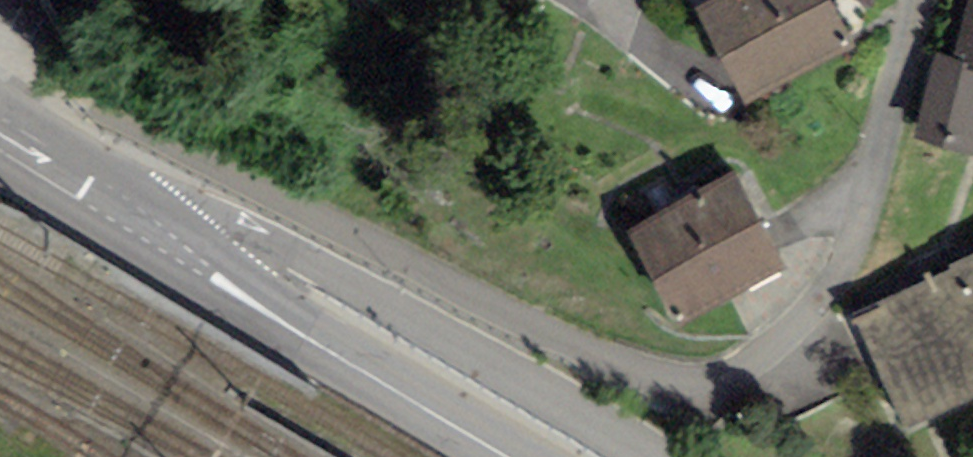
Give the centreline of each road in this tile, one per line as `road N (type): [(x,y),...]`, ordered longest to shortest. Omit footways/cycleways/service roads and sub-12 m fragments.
road 1 (residential): [(0,108),(46,96),(98,104),(588,351),(674,381),(725,381),(760,363),(840,271),(919,0)]
road 2 (tertiary): [(175,253),(213,227),(278,246),(649,456)]
road 3 (primary): [(506,456),(175,253)]
road 4 (primary): [(175,253),(0,135)]

